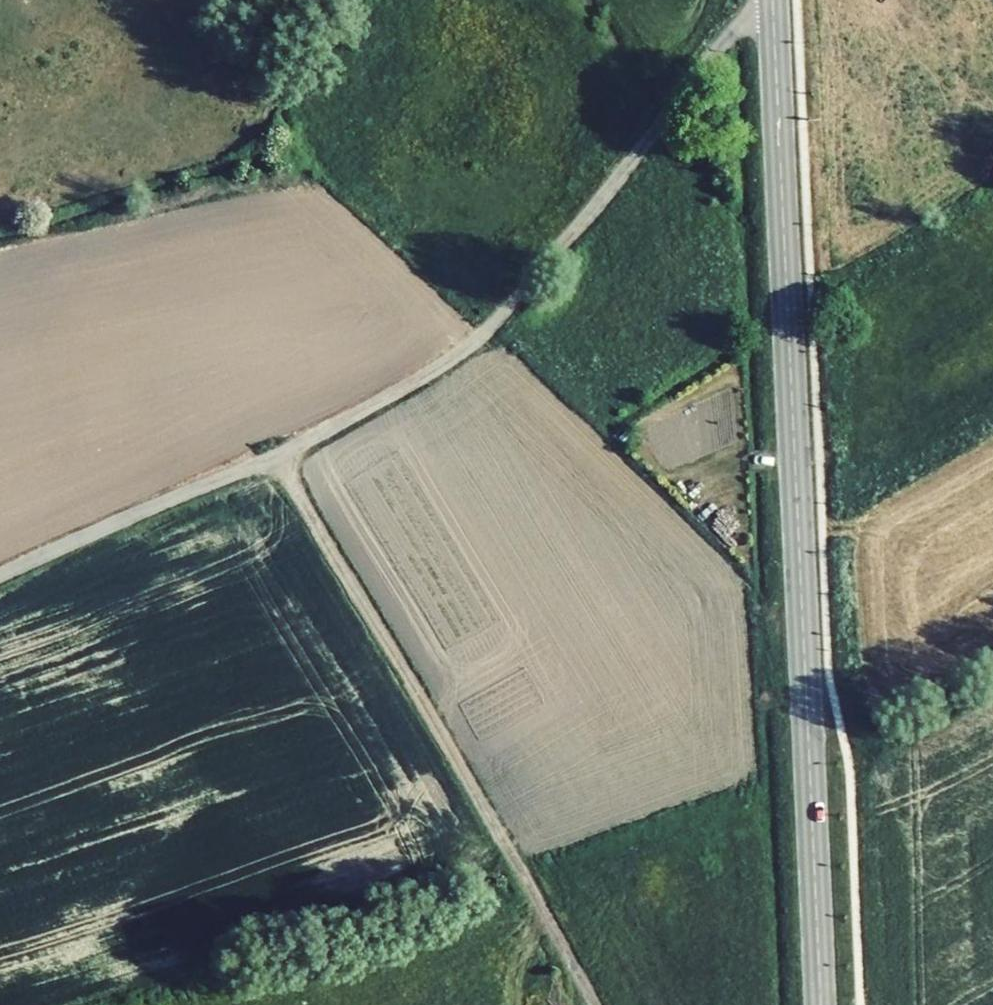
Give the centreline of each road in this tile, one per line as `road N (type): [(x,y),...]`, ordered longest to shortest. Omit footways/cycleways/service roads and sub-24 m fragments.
road 1 (tertiary): [(820,1004),(771,0)]
road 2 (track): [(754,0),(489,328),(278,459)]
road 3 (track): [(278,459),(597,1004)]
road 4 (track): [(0,576),(278,459)]

